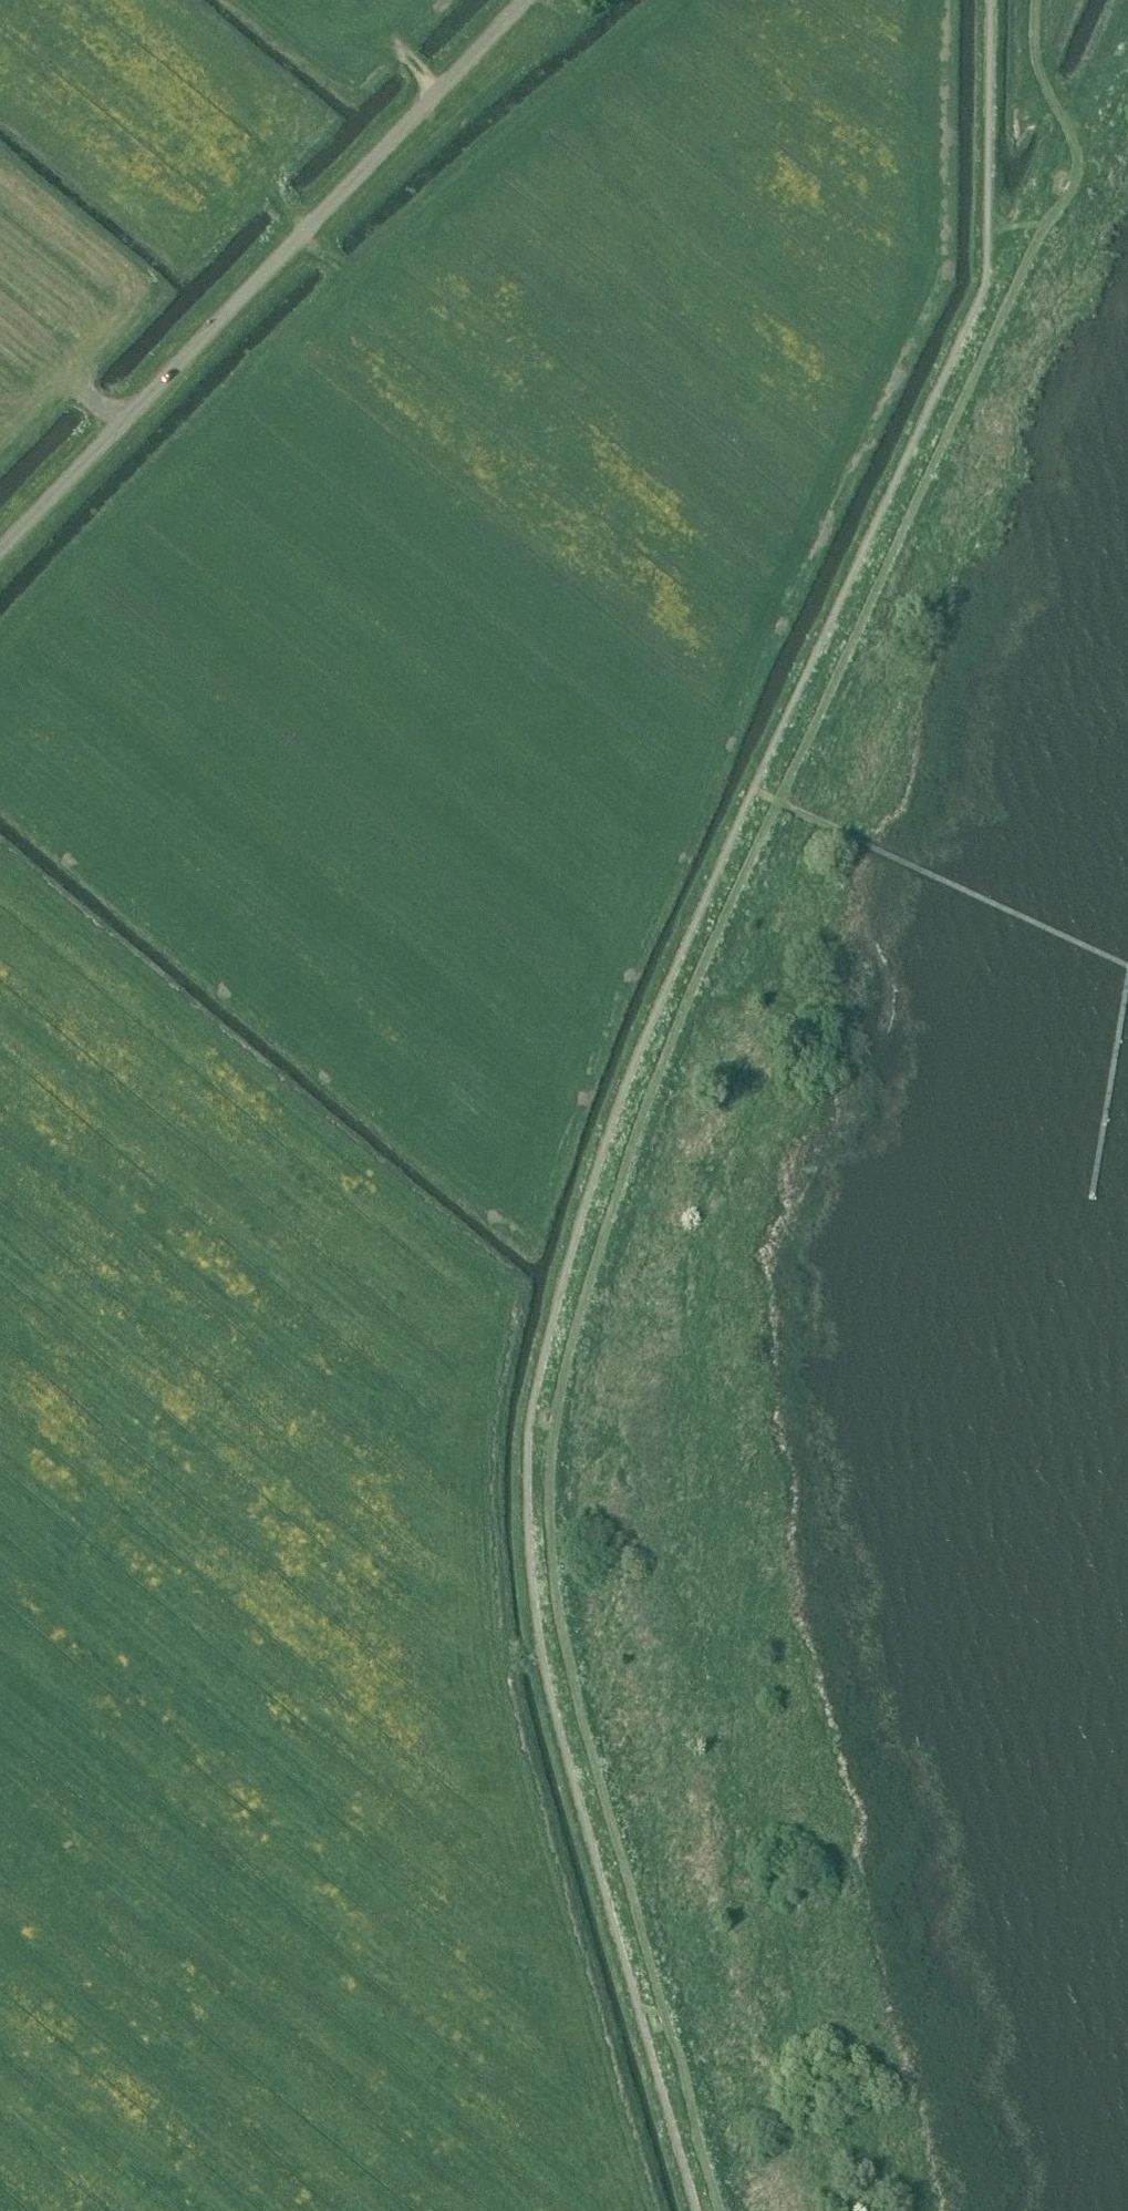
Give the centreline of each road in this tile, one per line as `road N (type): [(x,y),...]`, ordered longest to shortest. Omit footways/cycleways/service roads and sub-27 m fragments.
road 1 (unclassified): [(0,547),(525,0)]

